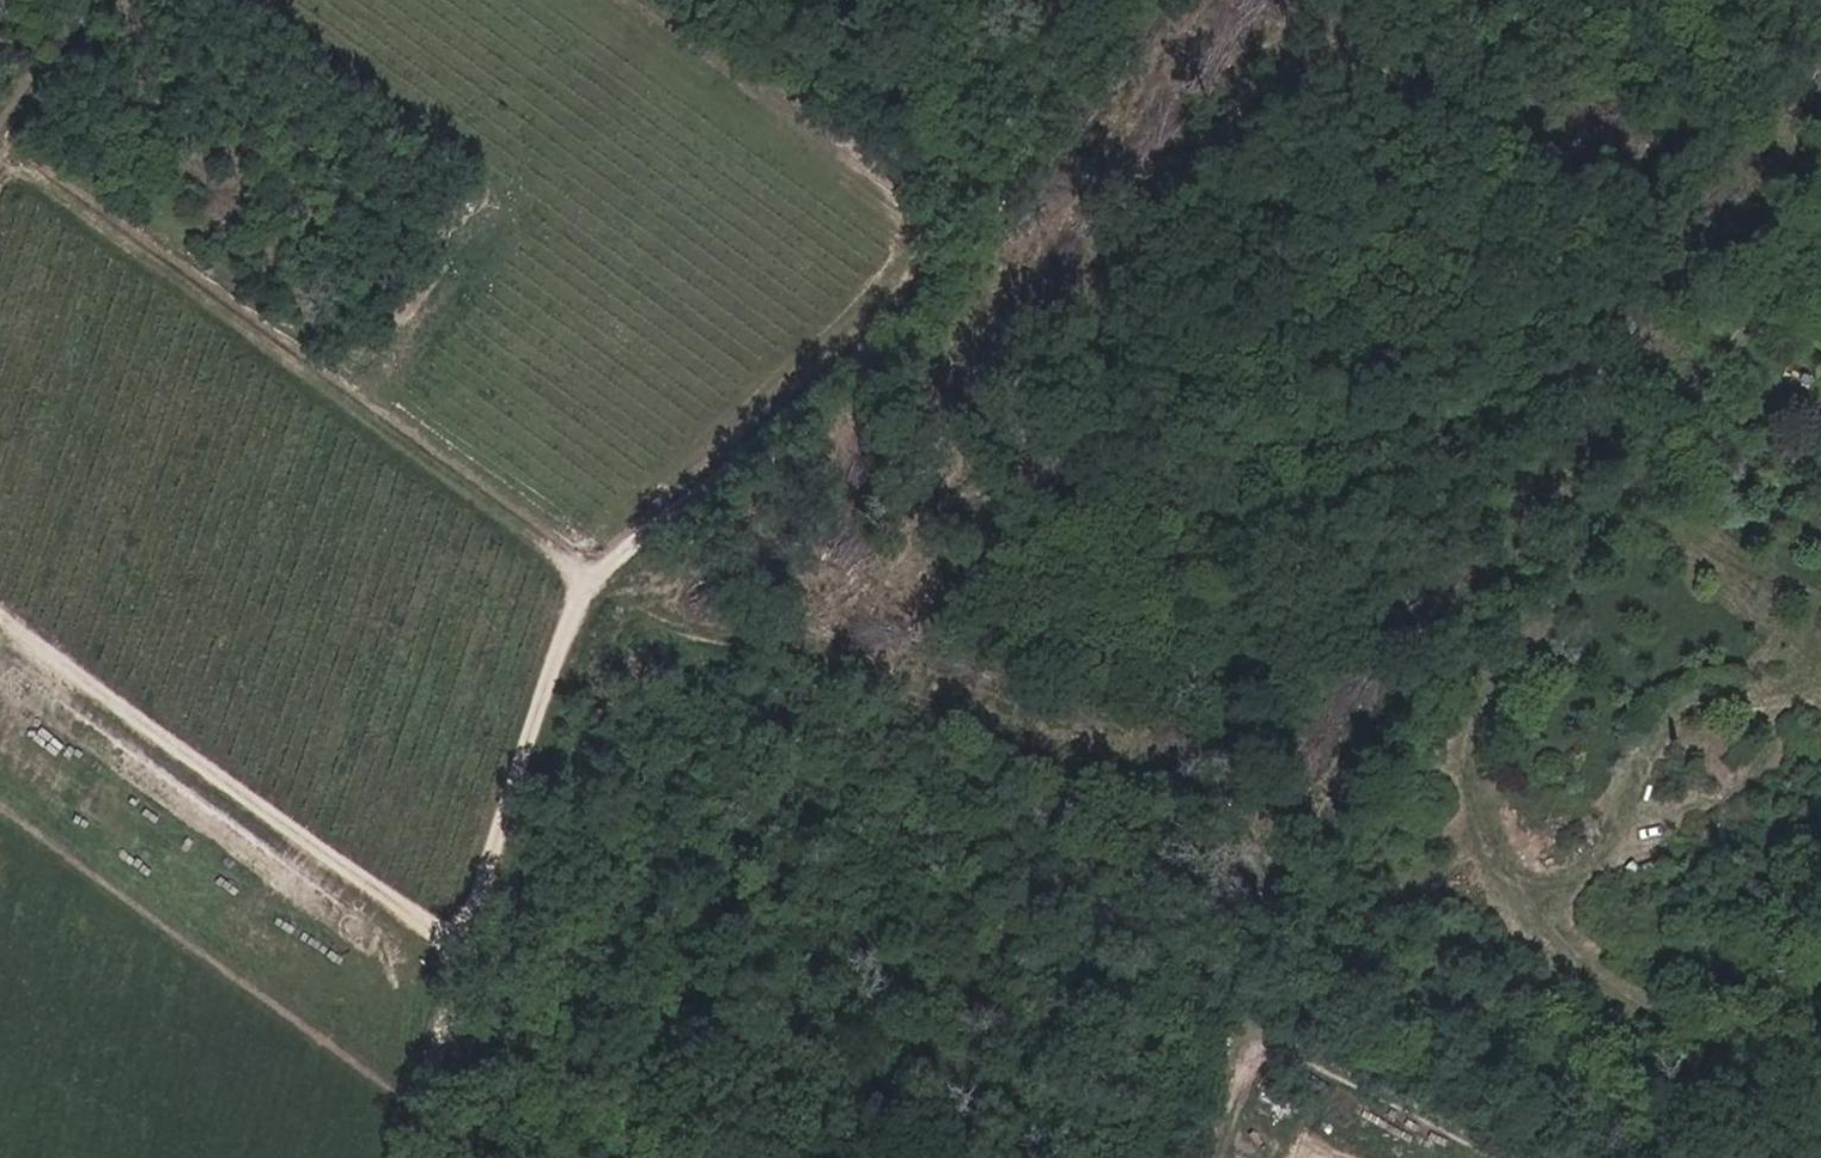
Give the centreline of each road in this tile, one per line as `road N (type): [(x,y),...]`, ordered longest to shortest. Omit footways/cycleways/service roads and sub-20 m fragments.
road 1 (unclassified): [(0,124),(600,571),(432,1157)]
road 2 (track): [(1560,917),(1589,956),(1694,1040),(1709,1070),(1712,1111),(1699,1157)]

